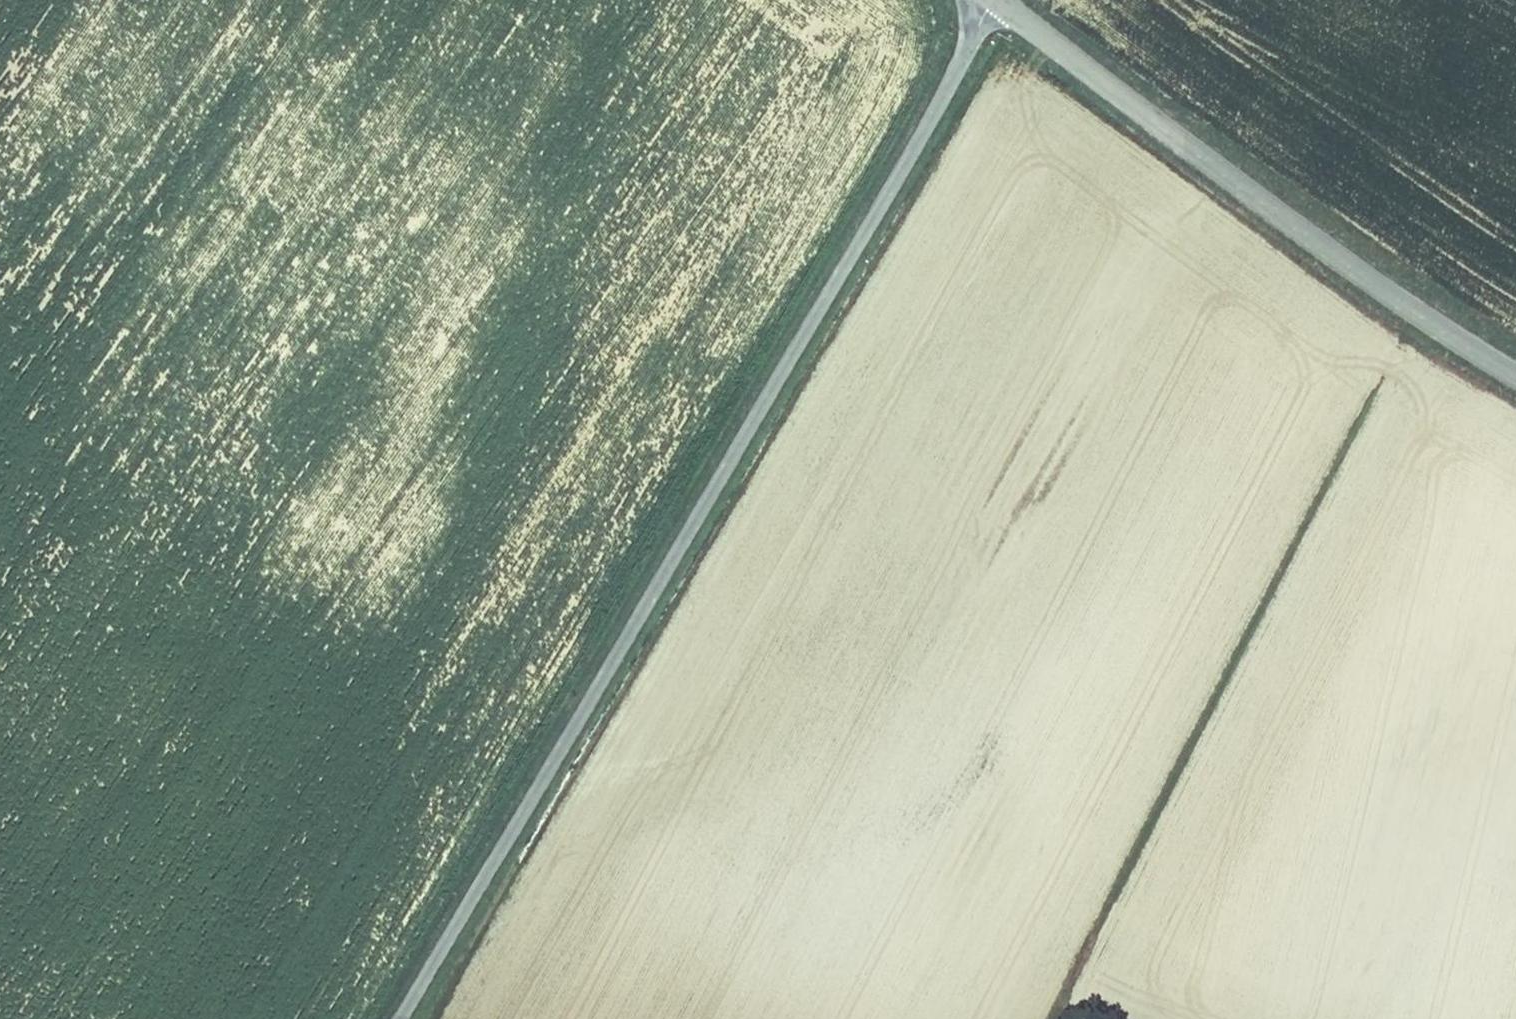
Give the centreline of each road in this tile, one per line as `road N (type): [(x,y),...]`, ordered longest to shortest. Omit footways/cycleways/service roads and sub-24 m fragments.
road 1 (unclassified): [(990,1),(902,169),(400,1018)]
road 2 (unclassified): [(990,1),(1412,314),(1515,380)]

